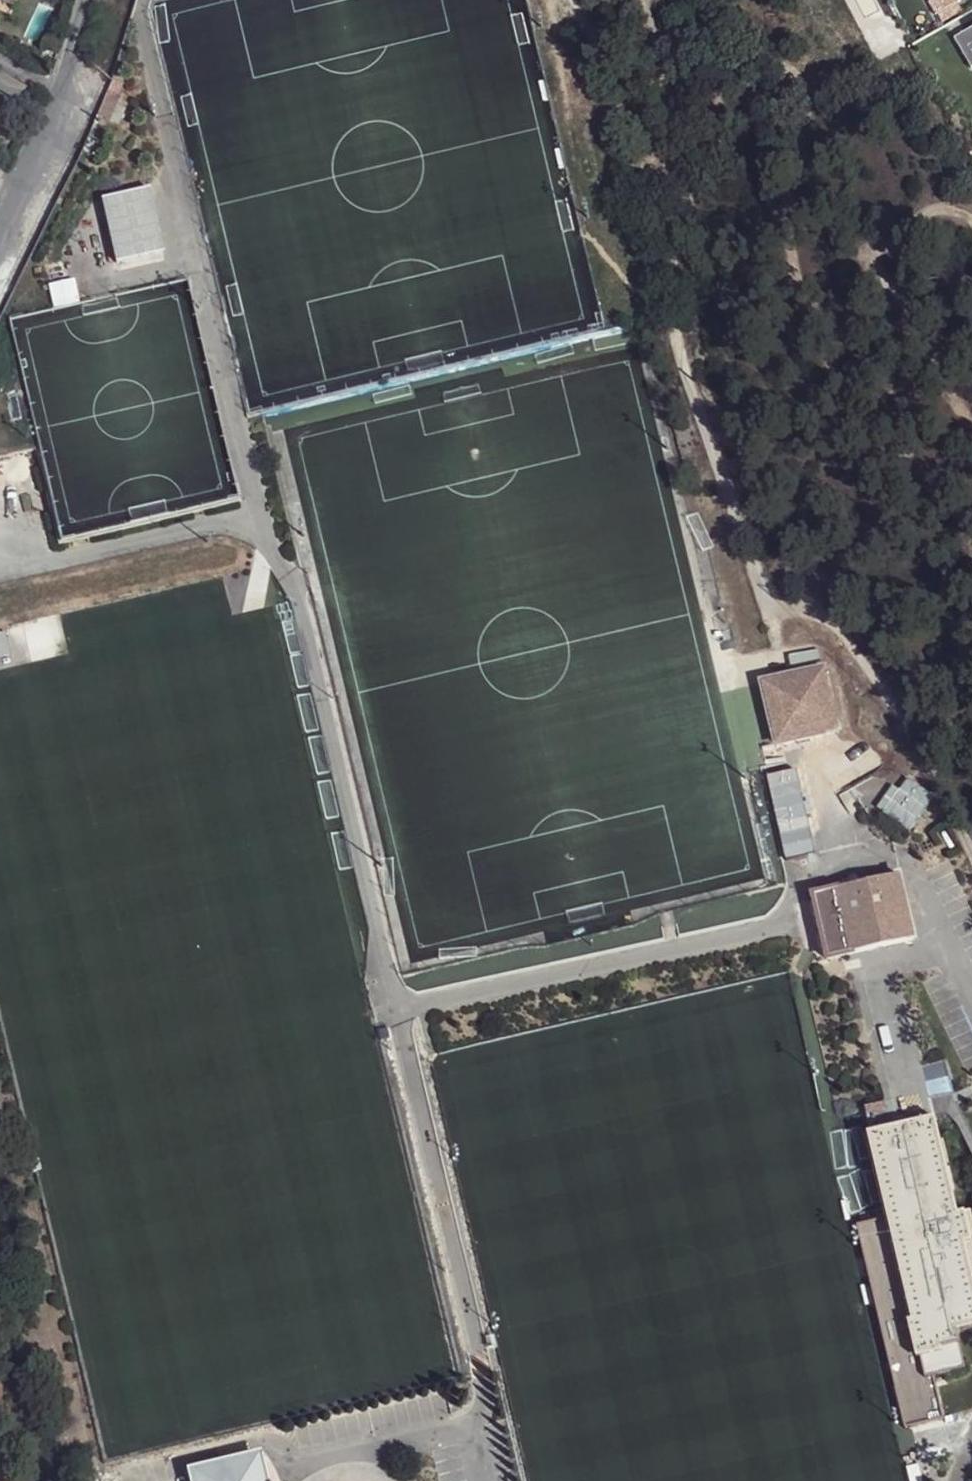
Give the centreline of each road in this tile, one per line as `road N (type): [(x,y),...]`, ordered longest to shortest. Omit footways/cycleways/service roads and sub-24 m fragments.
road 1 (unclassified): [(0,254),(67,102)]

